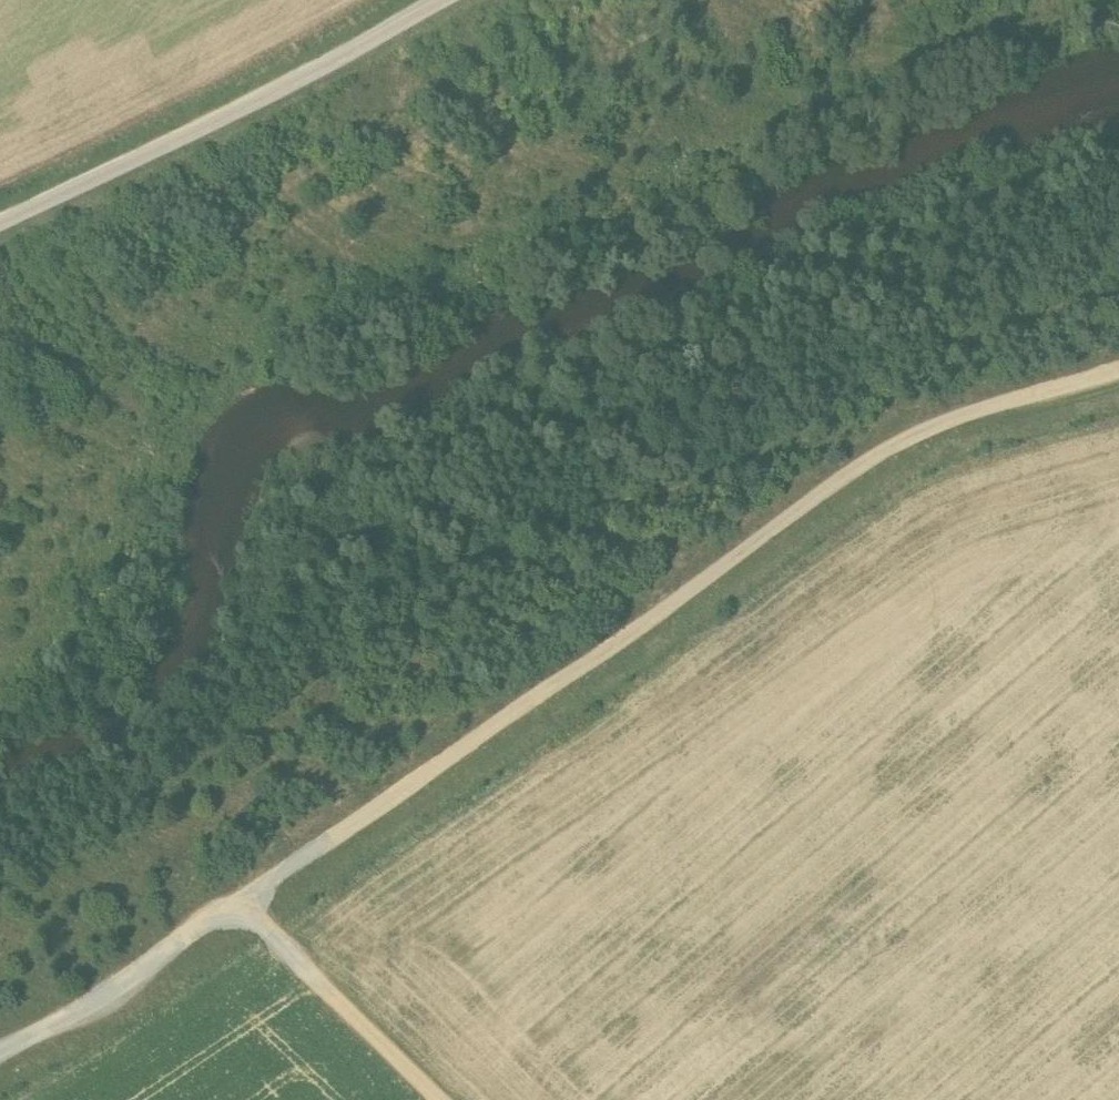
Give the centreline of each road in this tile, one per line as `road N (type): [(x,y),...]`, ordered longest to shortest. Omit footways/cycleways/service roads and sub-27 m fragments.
road 1 (track): [(1118,358),(939,414),(883,443),(0,1056)]
road 2 (track): [(0,244),(475,0)]
road 3 (track): [(241,891),(449,1099)]

